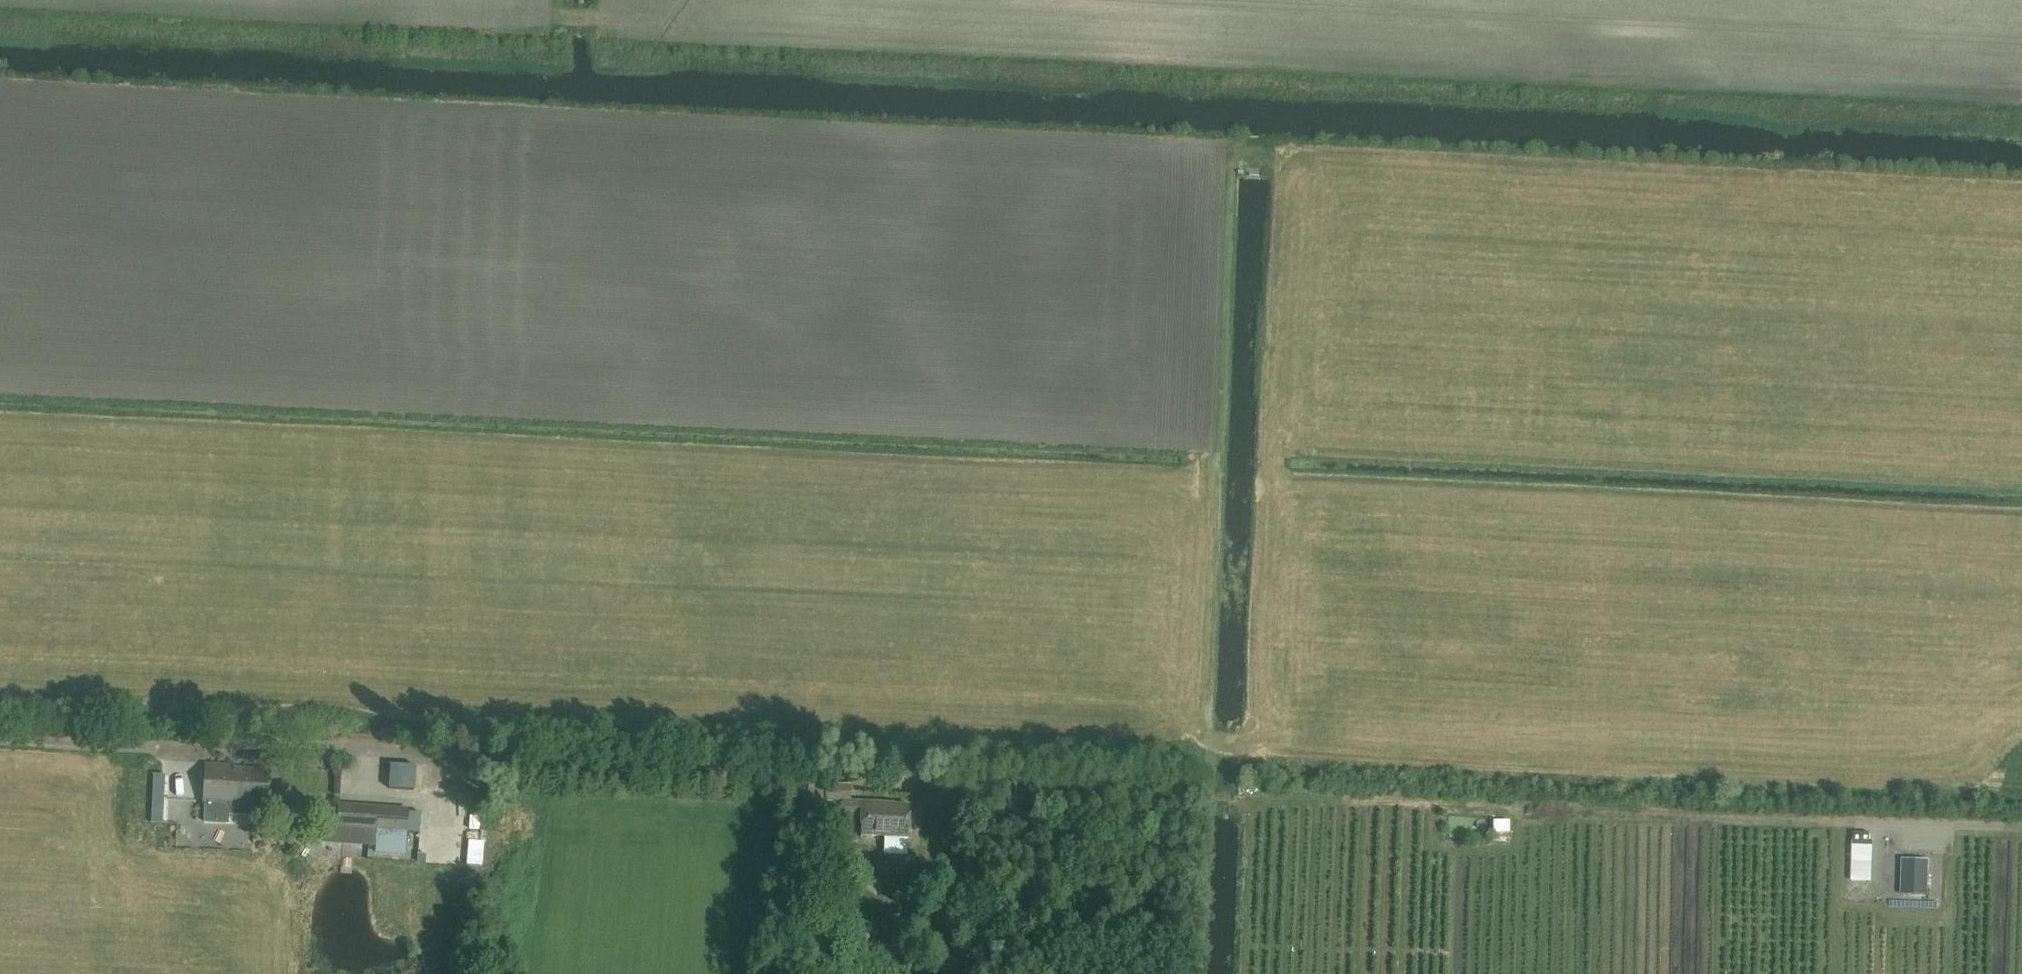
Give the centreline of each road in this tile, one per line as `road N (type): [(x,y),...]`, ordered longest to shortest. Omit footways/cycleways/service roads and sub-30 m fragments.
road 1 (track): [(2021,825),(910,784),(0,736)]

